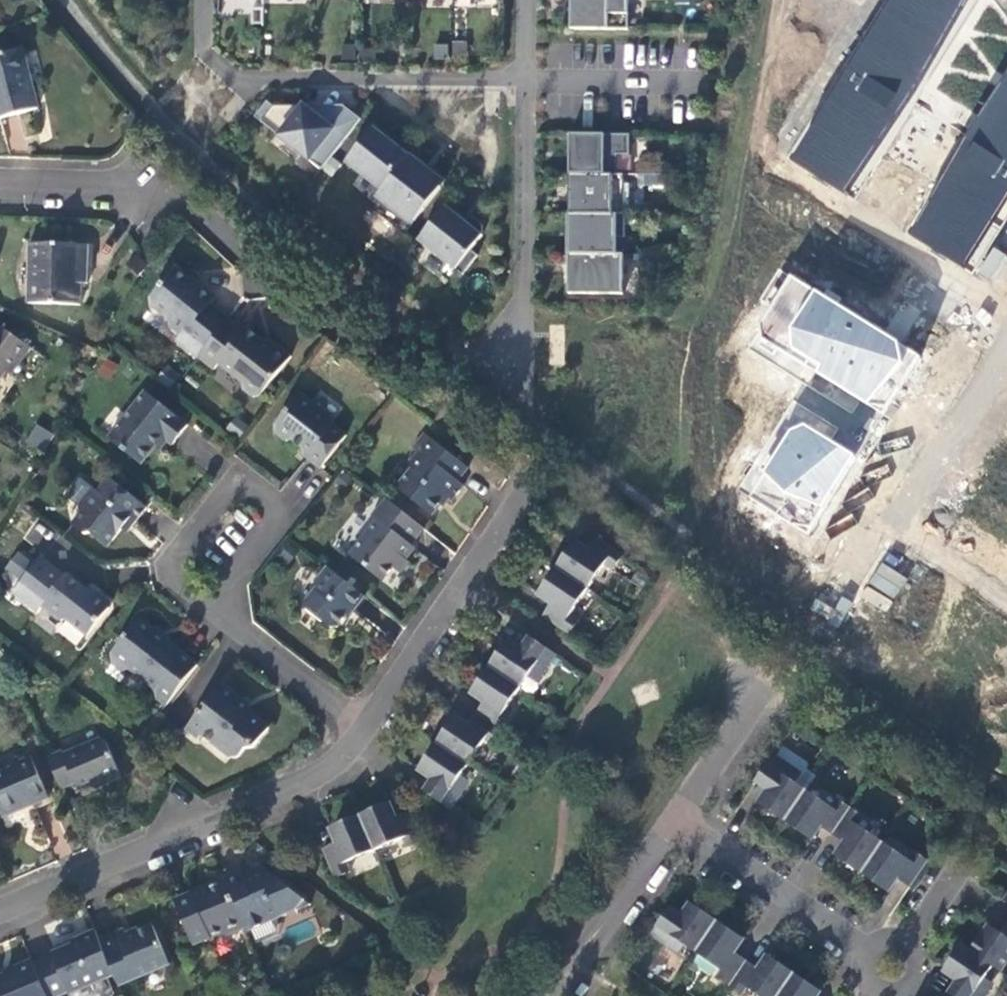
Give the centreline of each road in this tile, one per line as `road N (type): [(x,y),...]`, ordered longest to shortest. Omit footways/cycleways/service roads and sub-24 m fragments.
road 1 (residential): [(0,916),(327,780),(368,724)]
road 2 (residential): [(524,79),(233,76),(204,49),(201,0)]
road 3 (residential): [(368,724),(526,477)]
road 4 (residential): [(504,347),(520,301),(524,79)]
road 5 (residential): [(515,995),(571,971),(685,819)]
road 6 (residential): [(218,607),(172,568),(243,475),(291,510)]
road 7 (residential): [(685,819),(867,944)]
road 8 (residential): [(893,511),(770,688)]
road 9 (residential): [(368,724),(218,607)]
road 10 (residential): [(979,371),(893,511)]
road 11 (residential): [(685,819),(770,688)]
road 12 (residential): [(0,185),(142,187)]
road 13 (residential): [(893,511),(1006,587)]
road 14 (residential): [(291,510),(218,607)]

